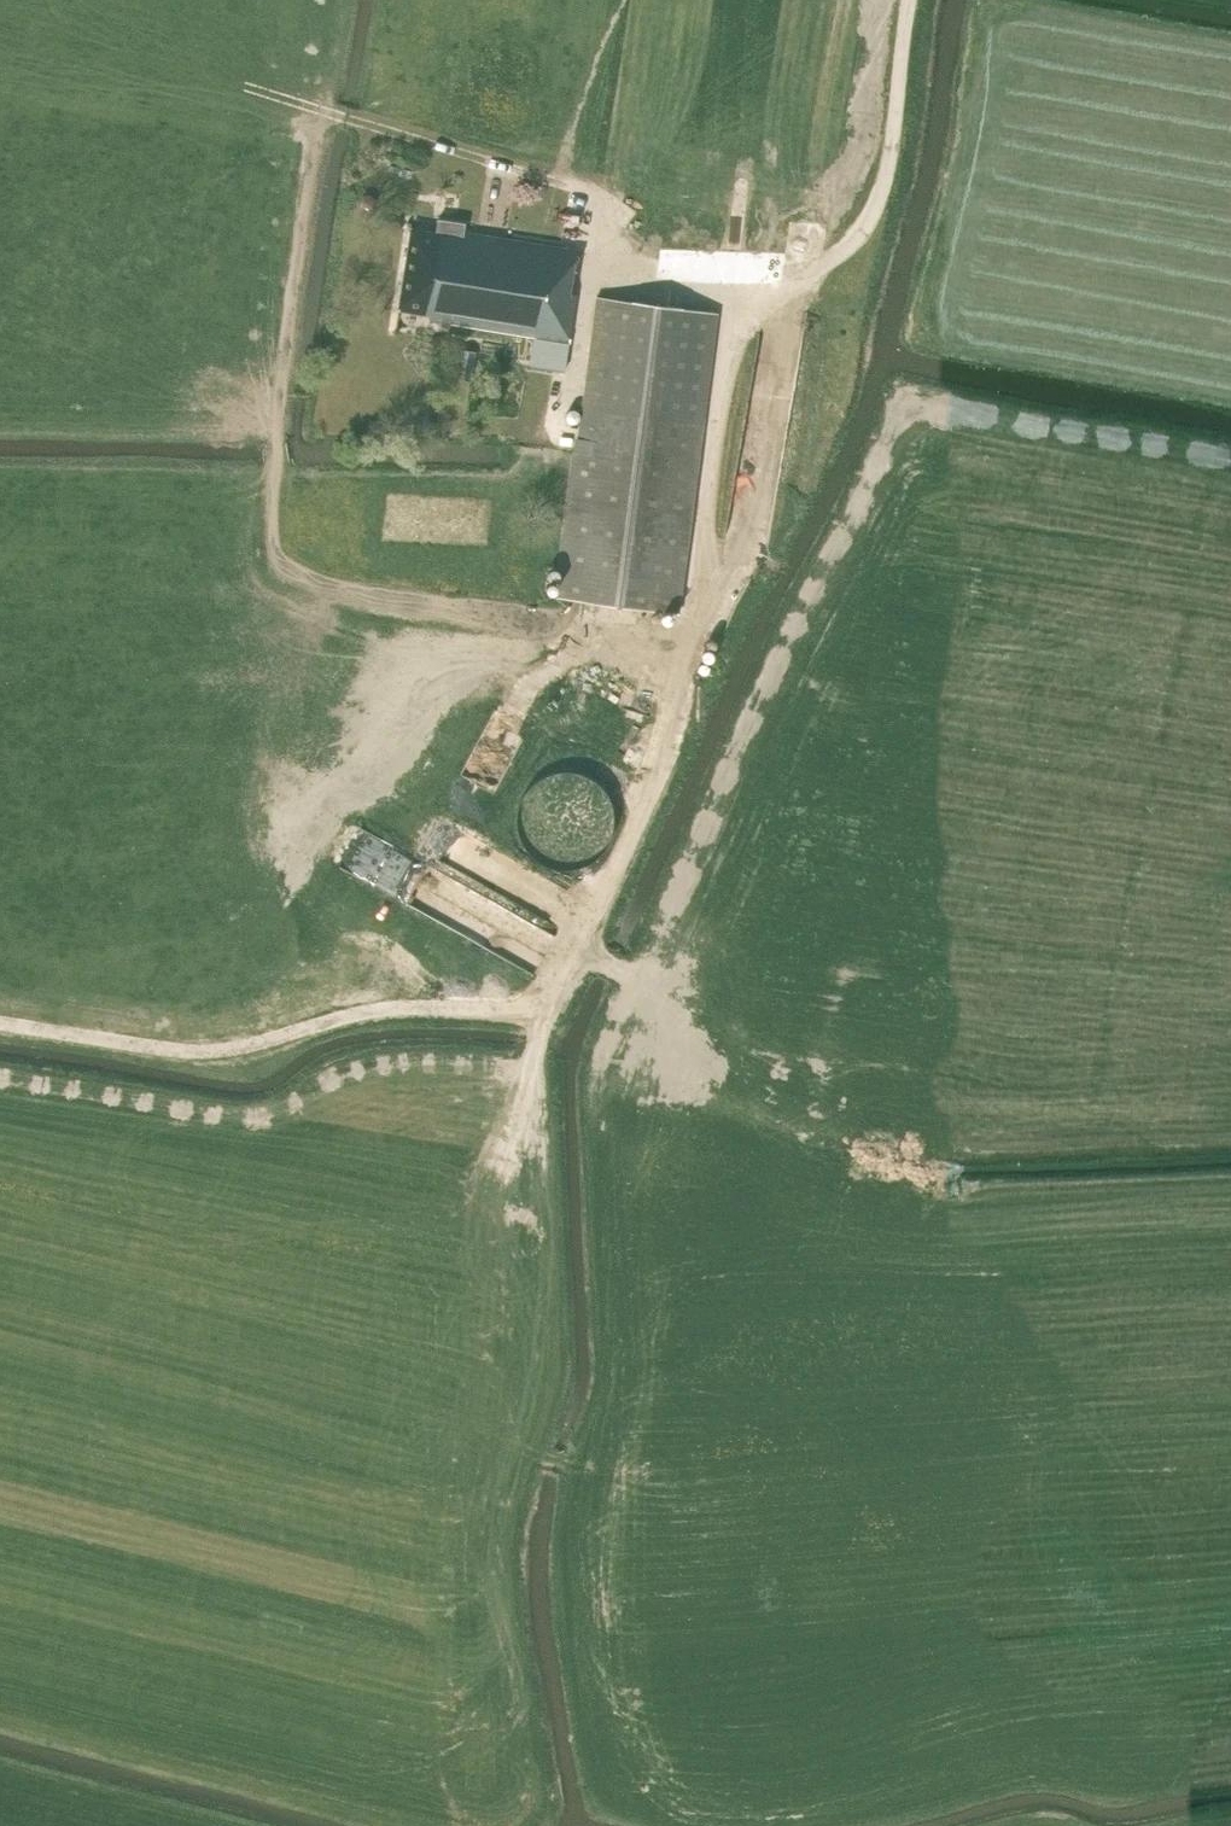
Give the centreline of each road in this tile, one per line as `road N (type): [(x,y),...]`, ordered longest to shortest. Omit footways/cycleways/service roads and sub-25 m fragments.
road 1 (track): [(0,1023),(198,1051),(402,1007),(546,1011),(637,825),(681,699),(734,275)]
road 2 (track): [(245,87),(572,186),(614,207),(606,263)]
road 3 (track): [(515,711),(532,684),(604,636),(688,645)]

